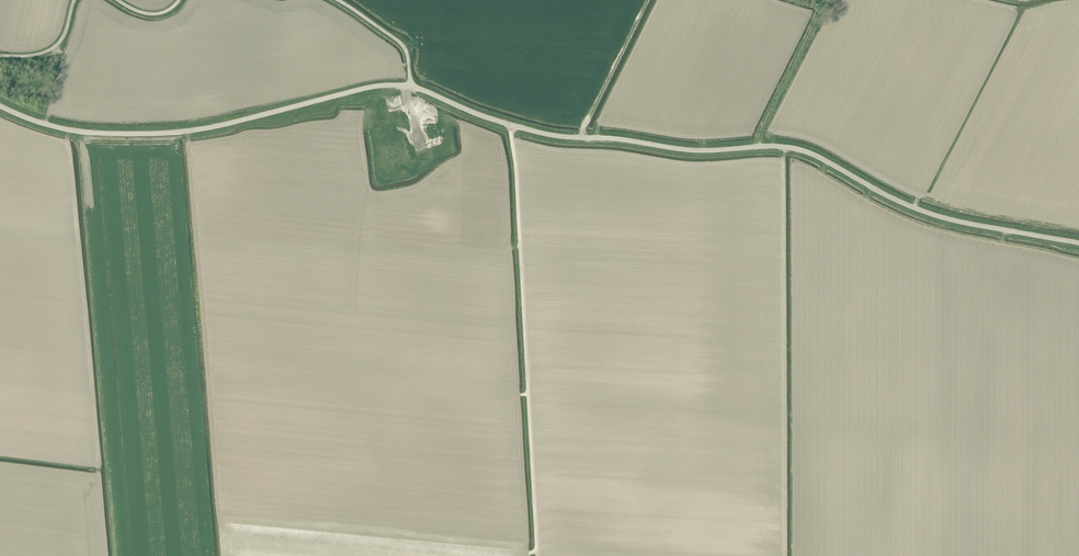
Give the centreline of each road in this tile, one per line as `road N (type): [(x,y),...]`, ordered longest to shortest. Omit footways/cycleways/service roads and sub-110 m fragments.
road 1 (unclassified): [(512,126),(700,151),(789,148),(919,210),(1078,243)]
road 2 (unclassified): [(538,549),(512,126)]
road 3 (unclassified): [(0,106),(54,126),(155,133),(410,85)]
road 4 (track): [(753,148),(824,0)]
road 5 (unclassified): [(410,85),(405,48),(338,0)]

